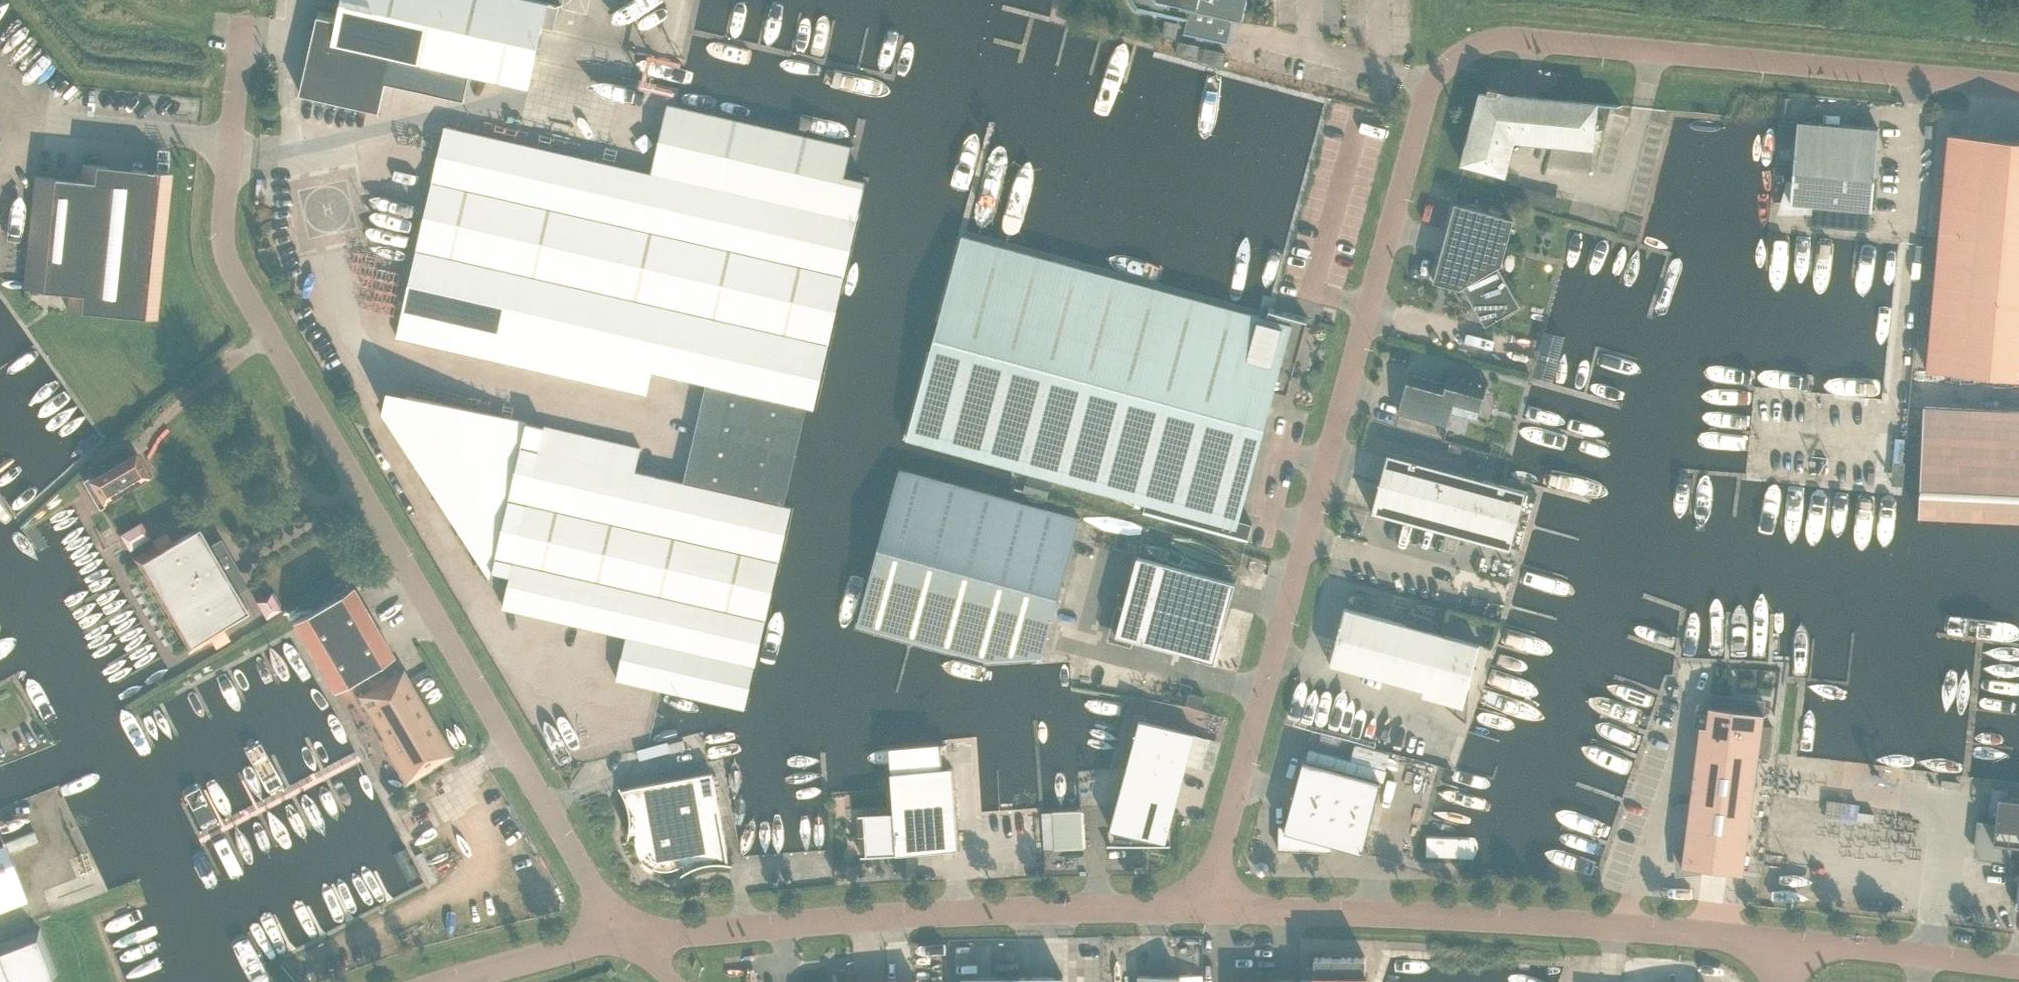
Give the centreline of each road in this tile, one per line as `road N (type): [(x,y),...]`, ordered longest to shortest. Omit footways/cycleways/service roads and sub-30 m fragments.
road 1 (unclassified): [(1212,909),(1220,852),(1420,103),(1449,67),(1498,40),(2018,91)]
road 2 (unclassified): [(631,940),(224,254),(245,33)]
road 3 (unclassified): [(1212,909),(958,912),(631,940)]
road 4 (unclassified): [(1787,940),(1212,909)]
road 5 (unclassified): [(2018,969),(1787,940)]
road 6 (unclassified): [(449,981),(631,940)]

